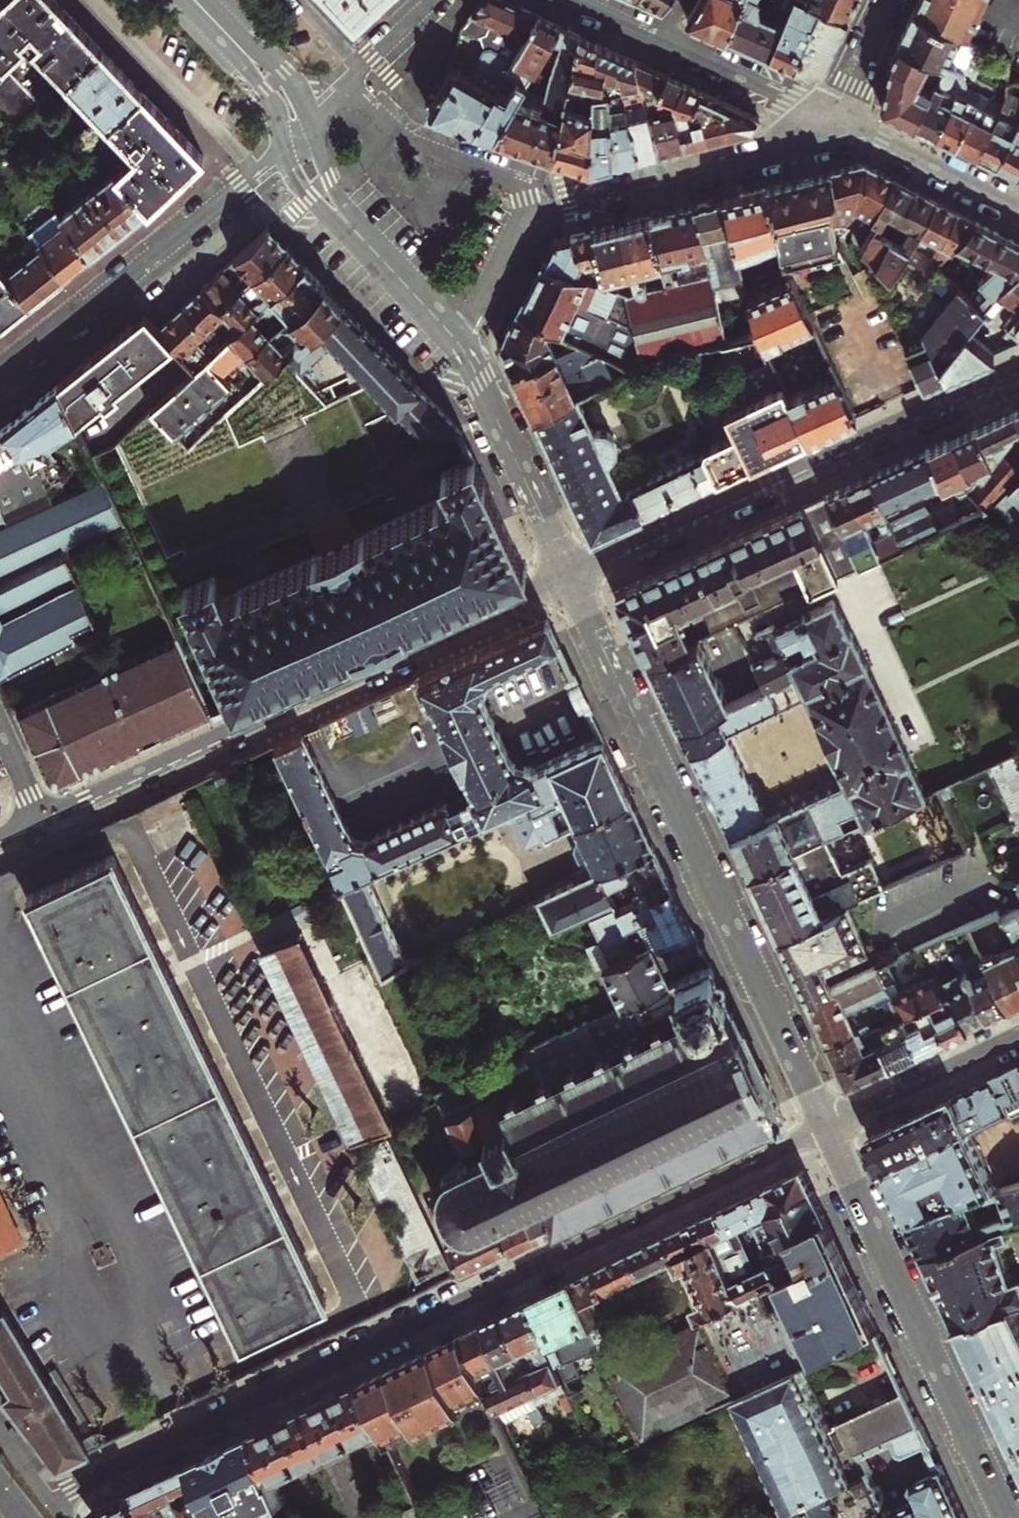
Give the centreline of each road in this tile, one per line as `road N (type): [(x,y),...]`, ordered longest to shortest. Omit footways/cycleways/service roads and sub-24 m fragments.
road 1 (residential): [(56,1500),(828,1126)]
road 2 (residential): [(570,578),(828,1126)]
road 3 (residential): [(570,578),(38,823)]
road 4 (residential): [(1018,370),(570,578)]
road 5 (residential): [(828,1126),(1008,1517)]
road 6 (residential): [(286,147),(0,378)]
road 7 (residential): [(834,119),(766,155),(556,207),(524,230)]
road 8 (residential): [(465,355),(570,578)]
road 9 (residential): [(346,91),(407,140),(515,185),(528,206),(524,230)]
road 10 (residential): [(828,1126),(1018,1036)]
road 11 (residential): [(1018,207),(834,119)]
road 12 (residential): [(662,39),(834,119)]
road 13 (residential): [(178,0),(266,92),(286,147)]
road 14 (residential): [(395,273),(342,202),(314,125)]
road 15 (residential): [(286,147),(310,198),(395,273)]
road 16 (residential): [(314,125),(293,82),(216,0)]
road 17 (residential): [(524,230),(465,355)]
road 18 (residential): [(834,119),(893,0)]
road 19 (residential): [(346,91),(434,0)]

